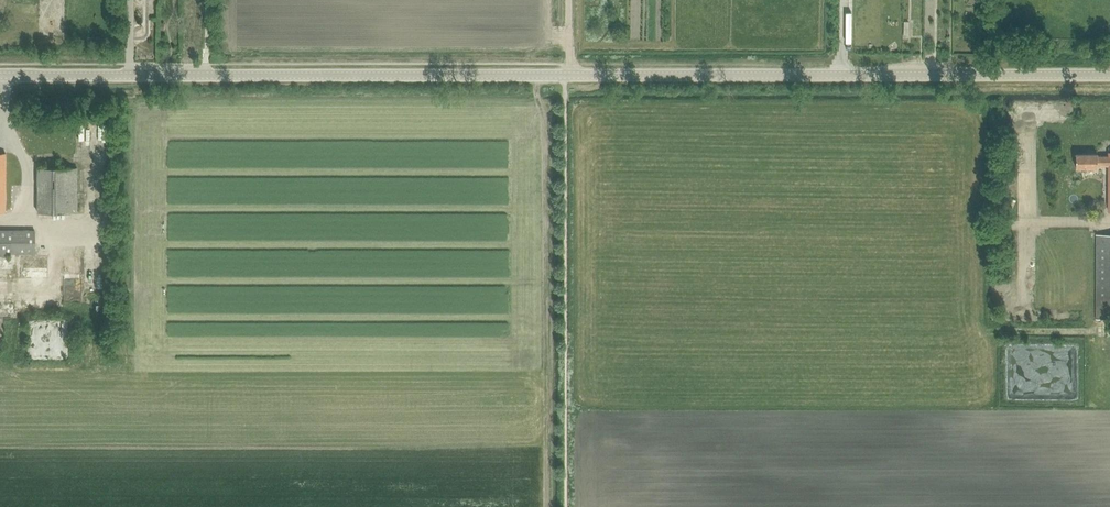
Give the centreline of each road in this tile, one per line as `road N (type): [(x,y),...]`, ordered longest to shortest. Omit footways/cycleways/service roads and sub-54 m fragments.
road 1 (unclassified): [(0,76),(1109,75)]

